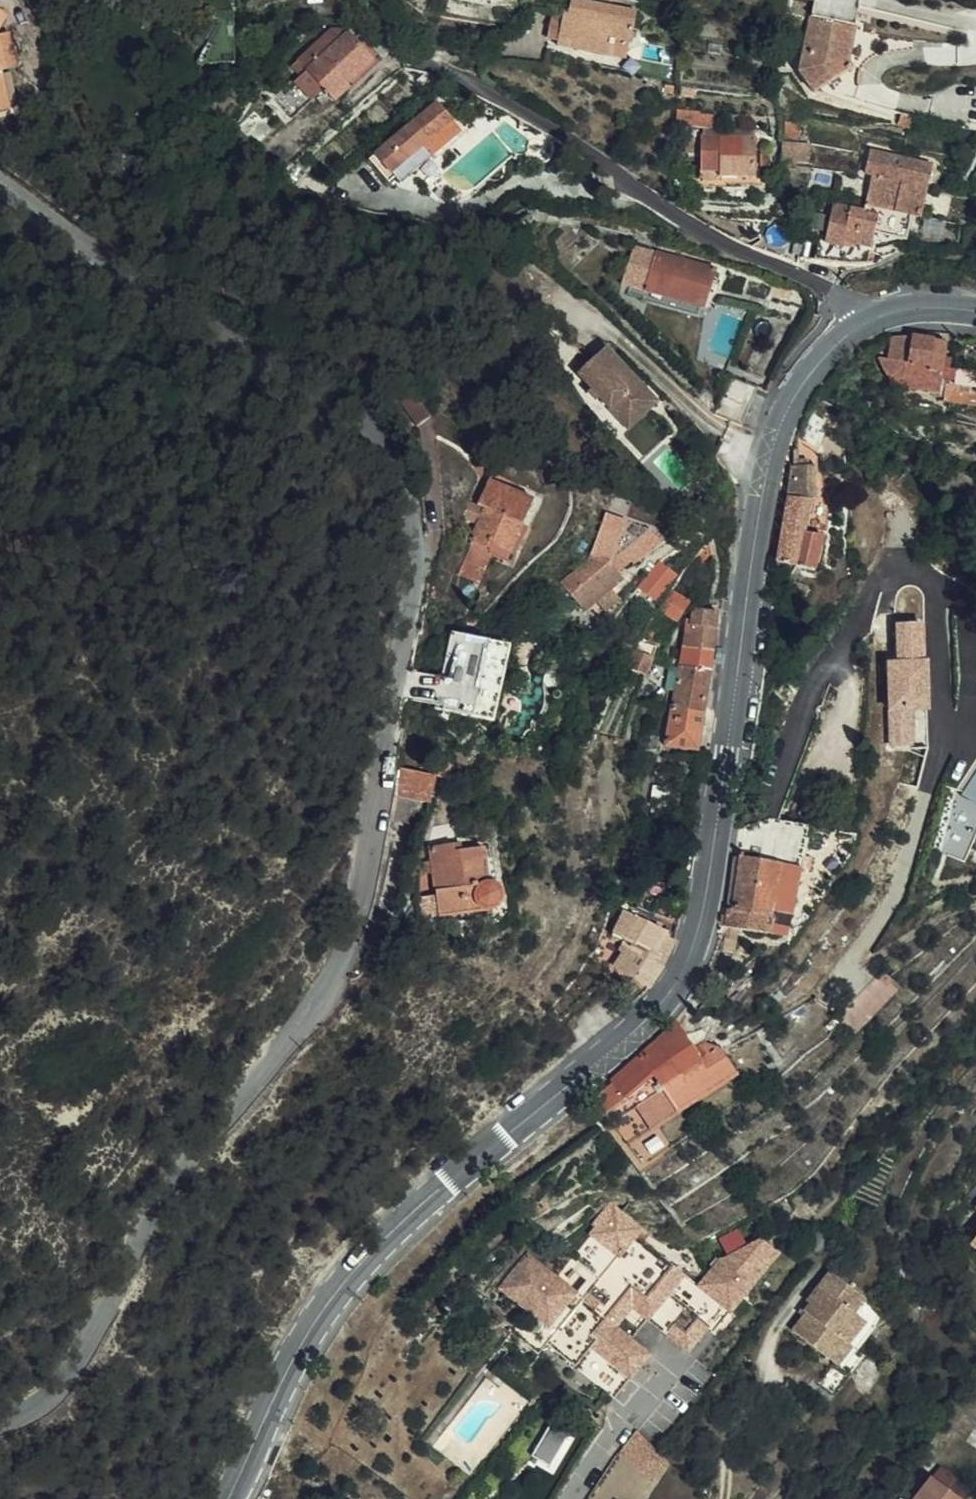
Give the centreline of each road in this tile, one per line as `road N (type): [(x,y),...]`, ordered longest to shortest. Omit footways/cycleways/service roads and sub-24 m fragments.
road 1 (unclassified): [(0,1424),(51,1395),(186,1167),(338,966),(359,900),(414,565),(413,514),(400,463),(363,411),(32,204),(0,176)]
road 2 (secondary): [(226,1498),(305,1339),(378,1242),(655,1013),(682,976),(705,914),(754,543),(791,405),(859,325),(900,307),(975,308)]

